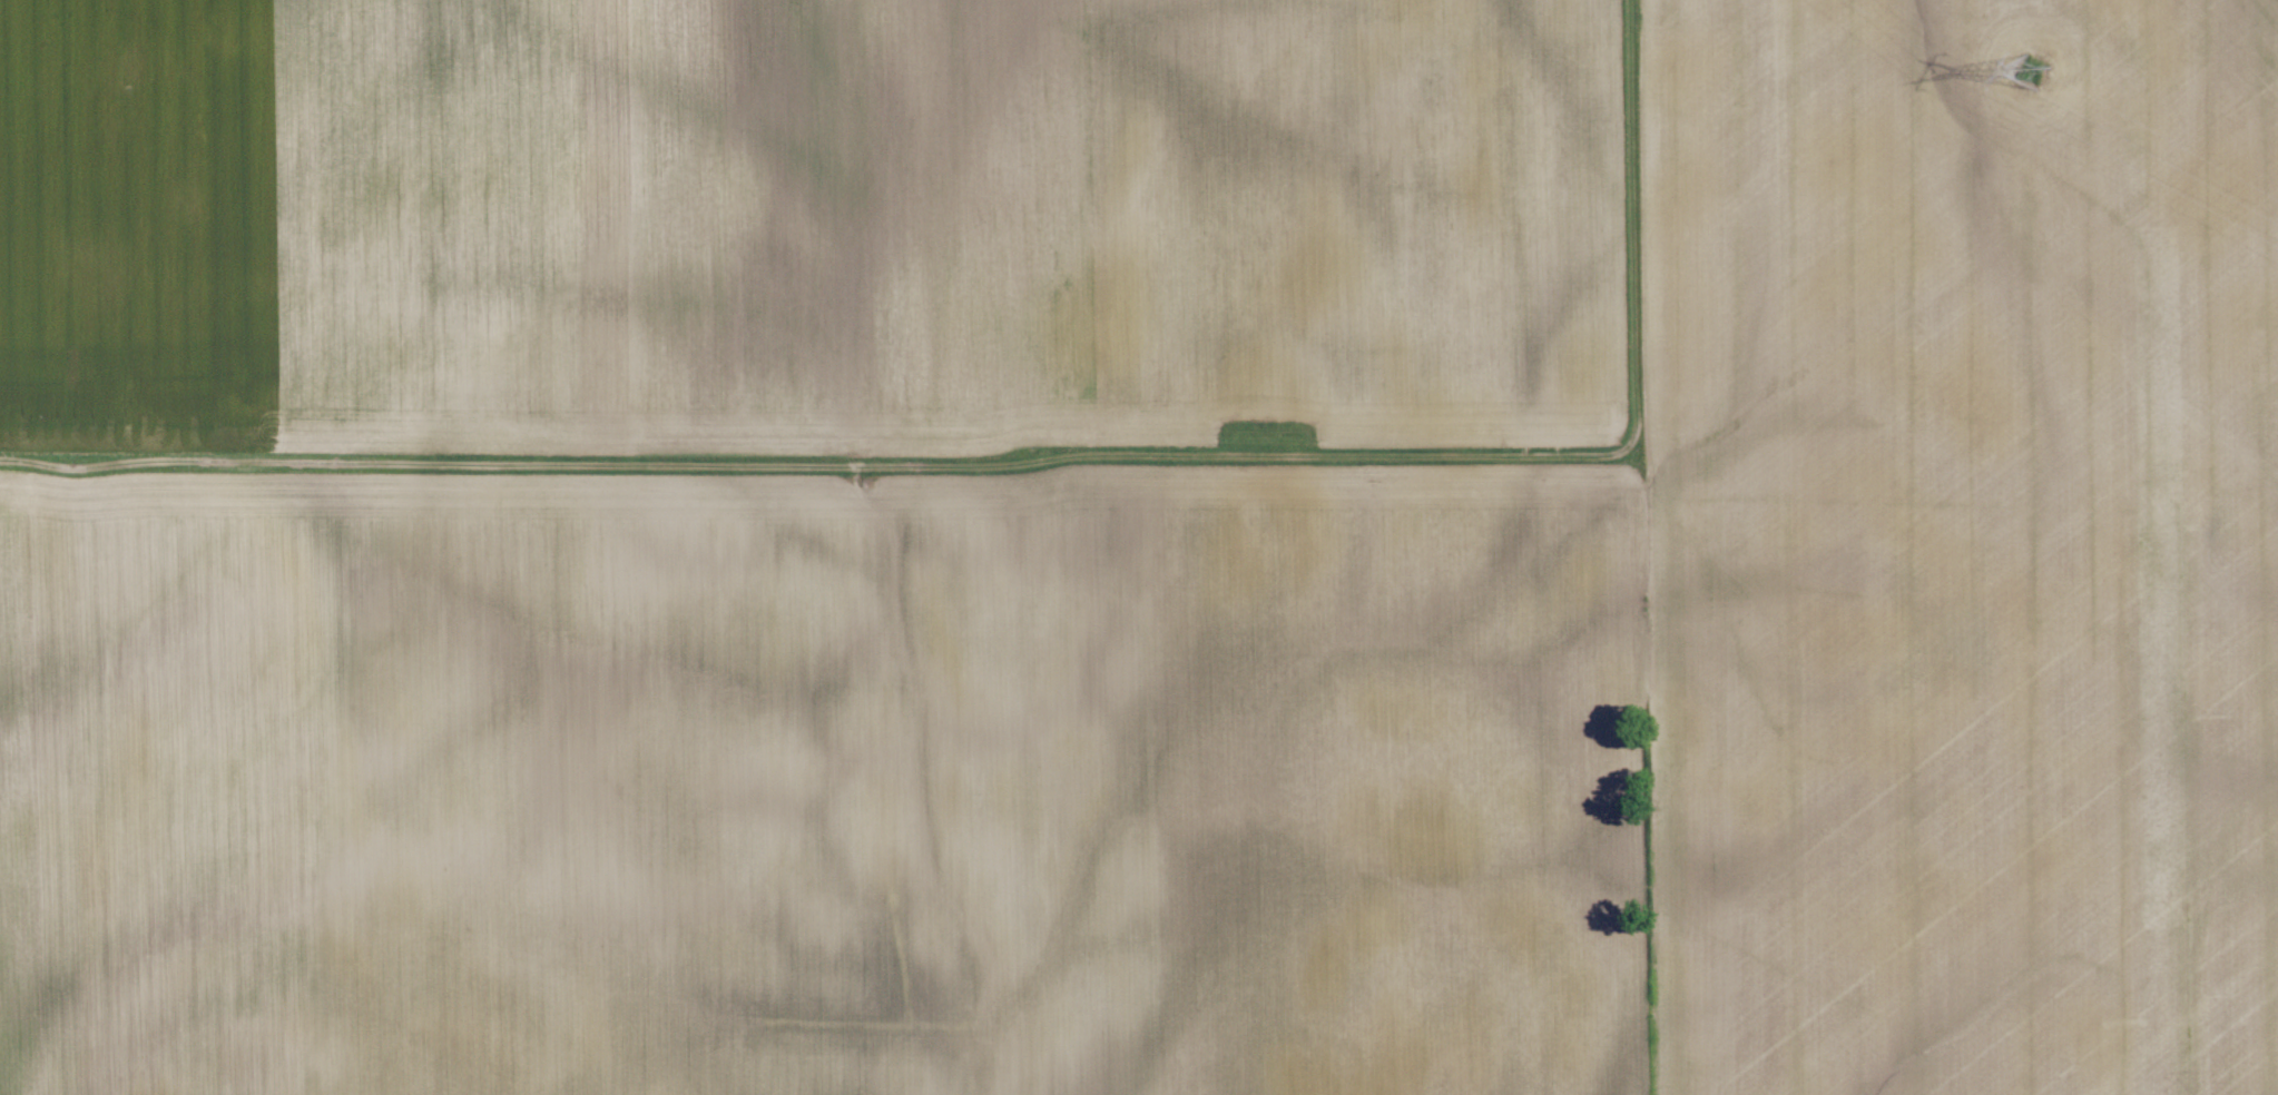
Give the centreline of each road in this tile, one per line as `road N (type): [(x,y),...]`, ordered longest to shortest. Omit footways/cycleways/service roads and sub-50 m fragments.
road 1 (track): [(1630,0),(1632,427),(1609,453),(1090,452),(1005,464),(71,465),(0,458)]

